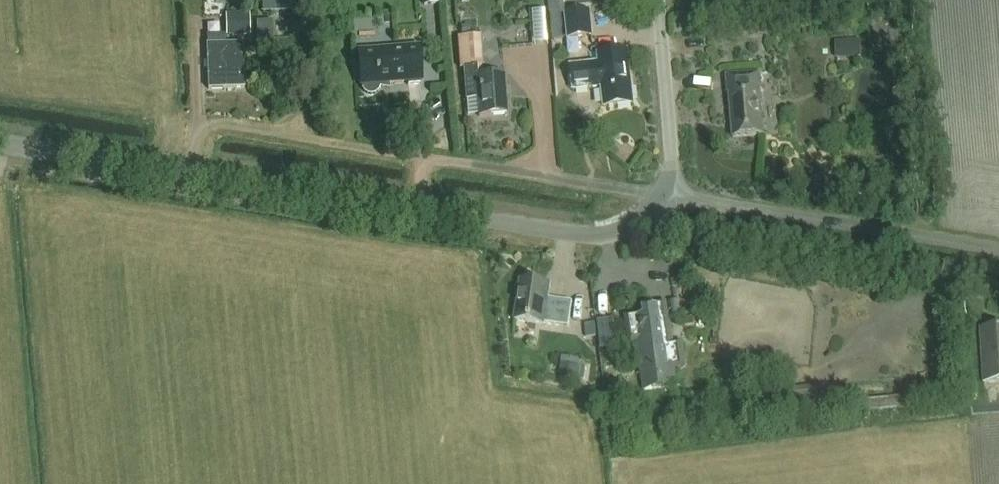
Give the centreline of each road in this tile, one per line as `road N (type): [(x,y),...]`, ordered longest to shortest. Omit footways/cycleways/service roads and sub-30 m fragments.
road 1 (unclassified): [(998,246),(670,192)]
road 2 (unclassified): [(670,192),(625,230),(582,234),(416,208)]
road 3 (unclassified): [(191,172),(198,130),(212,124),(422,155)]
road 4 (unclassified): [(422,155),(670,192)]
road 5 (unclassified): [(416,208),(191,172)]
road 6 (unclassified): [(191,172),(0,142)]
road 7 (unclassified): [(670,192),(654,0)]

